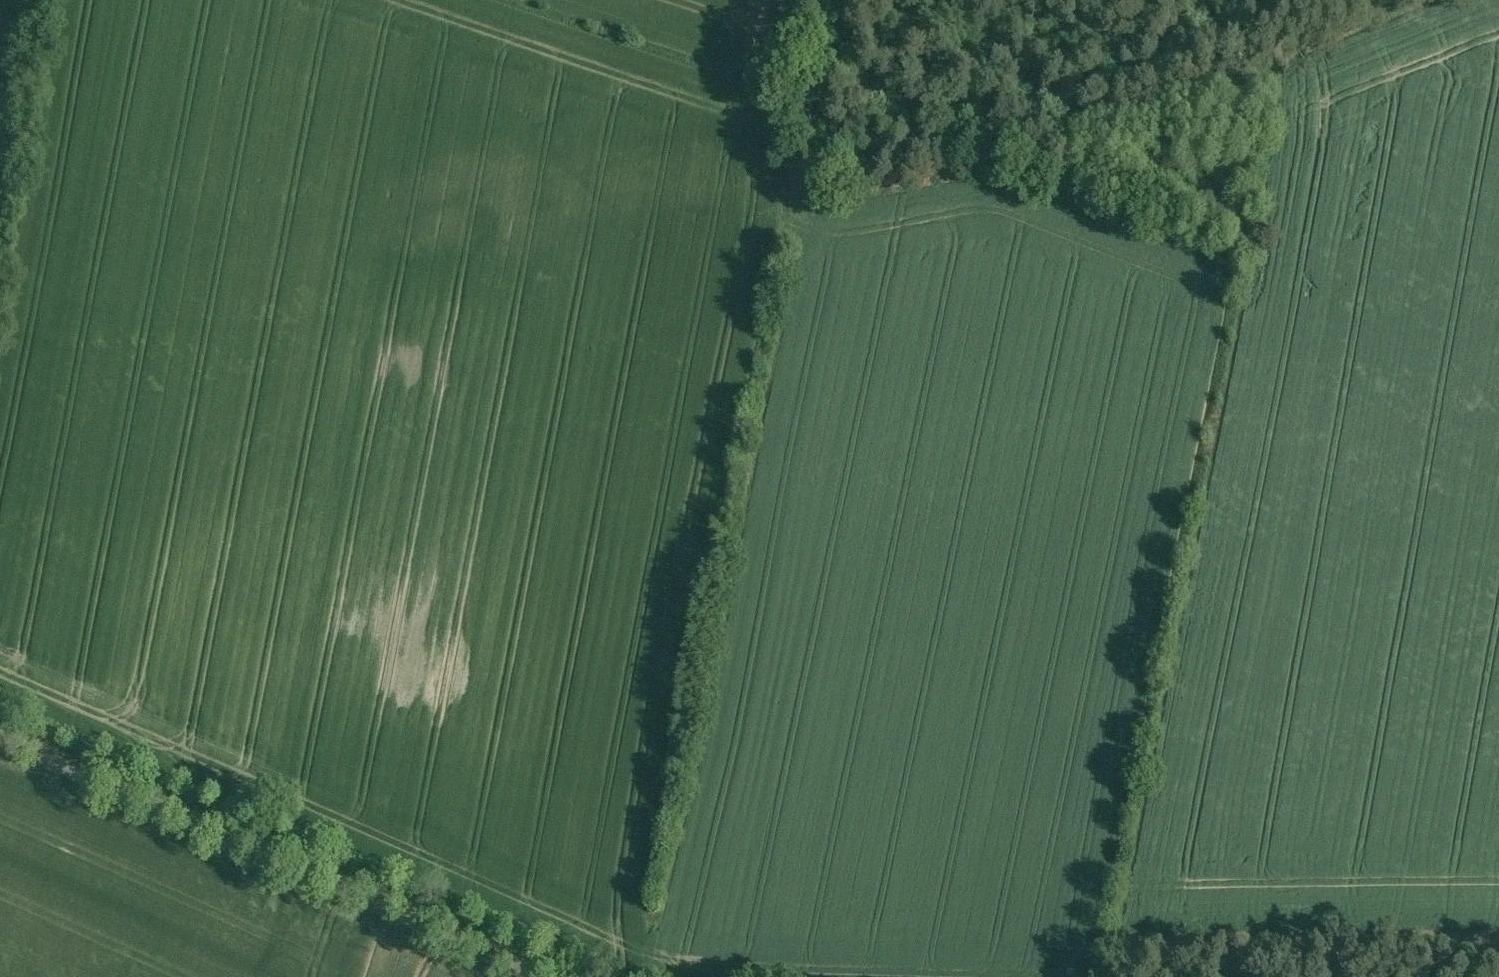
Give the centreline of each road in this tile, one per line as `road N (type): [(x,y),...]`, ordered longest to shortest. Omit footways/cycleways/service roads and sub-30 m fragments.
road 1 (unclassified): [(543,976),(0,739)]

